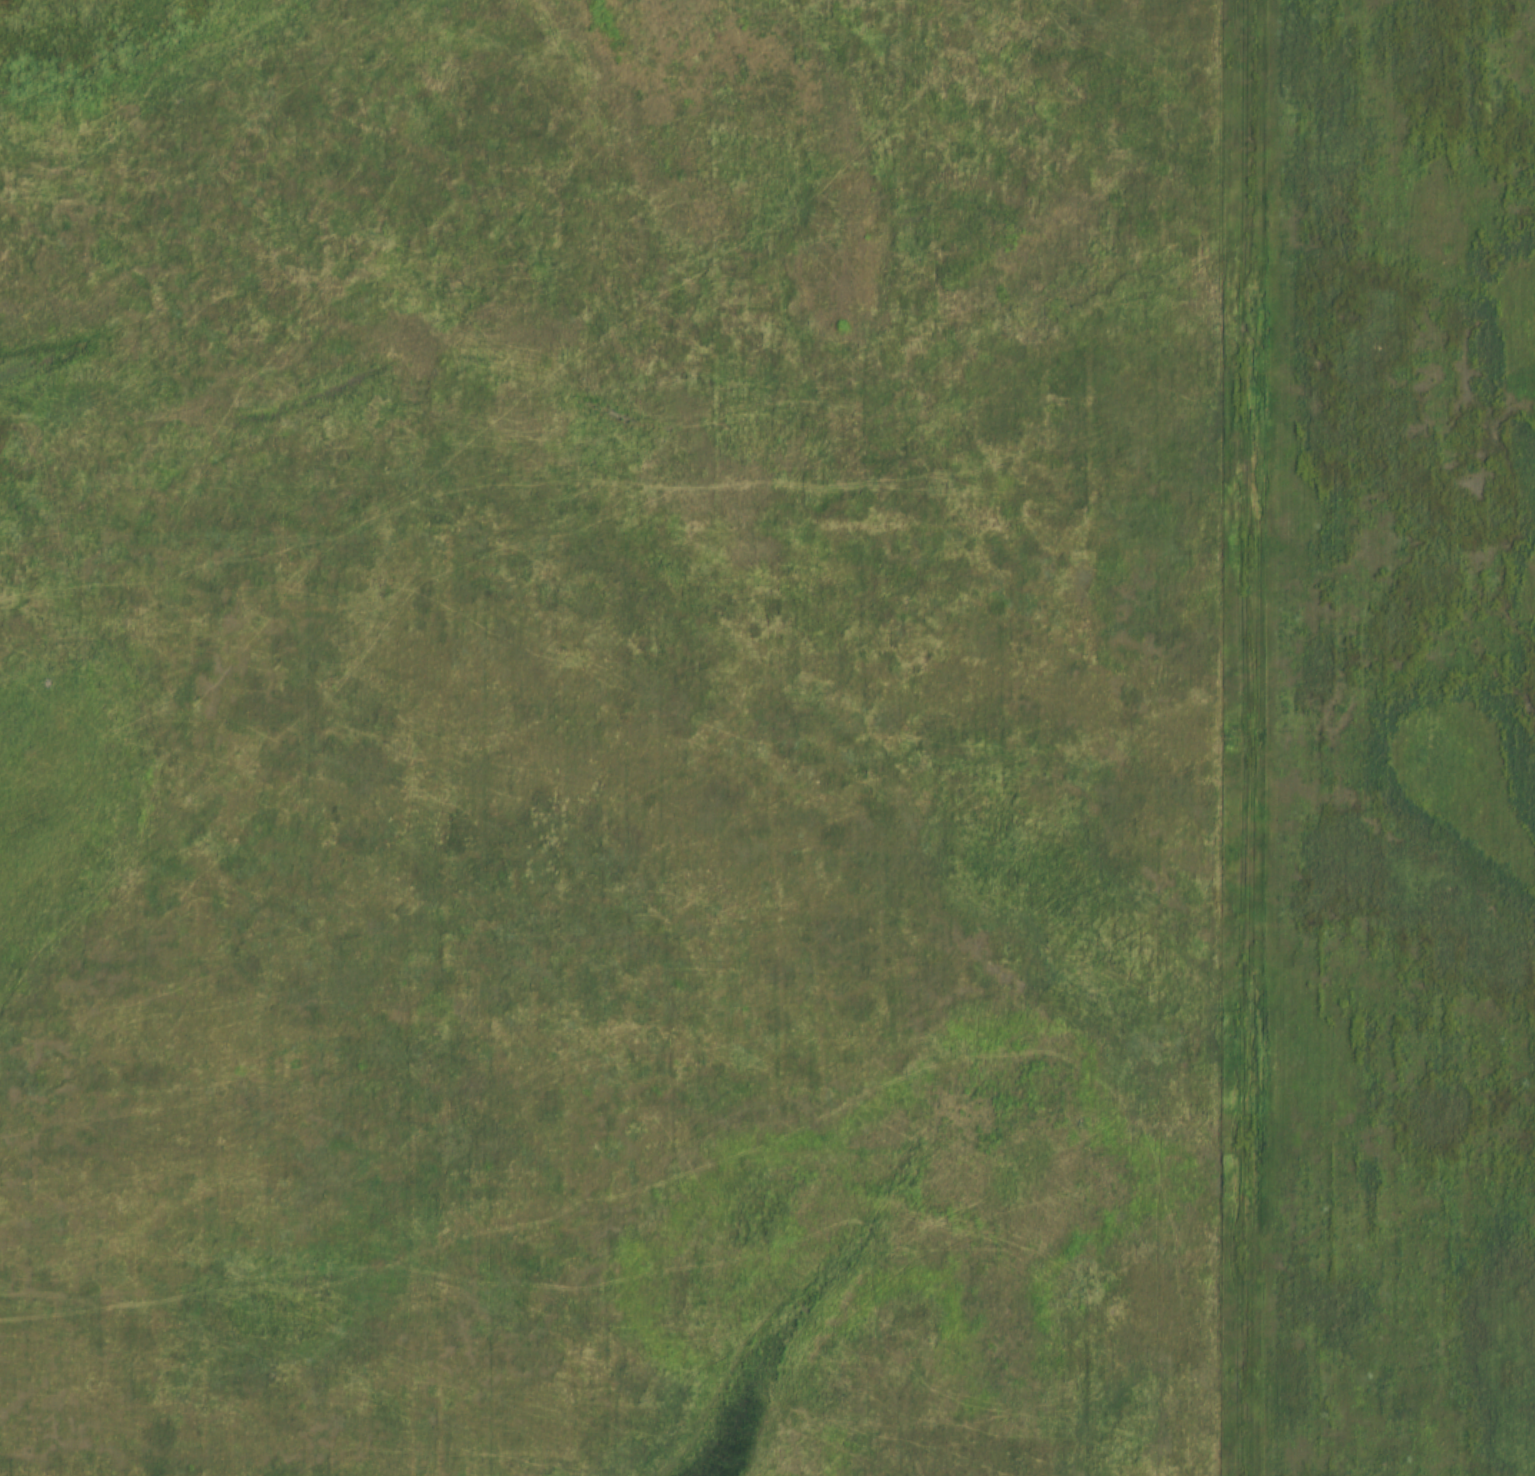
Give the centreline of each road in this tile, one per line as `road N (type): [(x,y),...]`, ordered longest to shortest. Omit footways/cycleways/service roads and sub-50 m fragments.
road 1 (track): [(1203,1475),(1228,0)]

